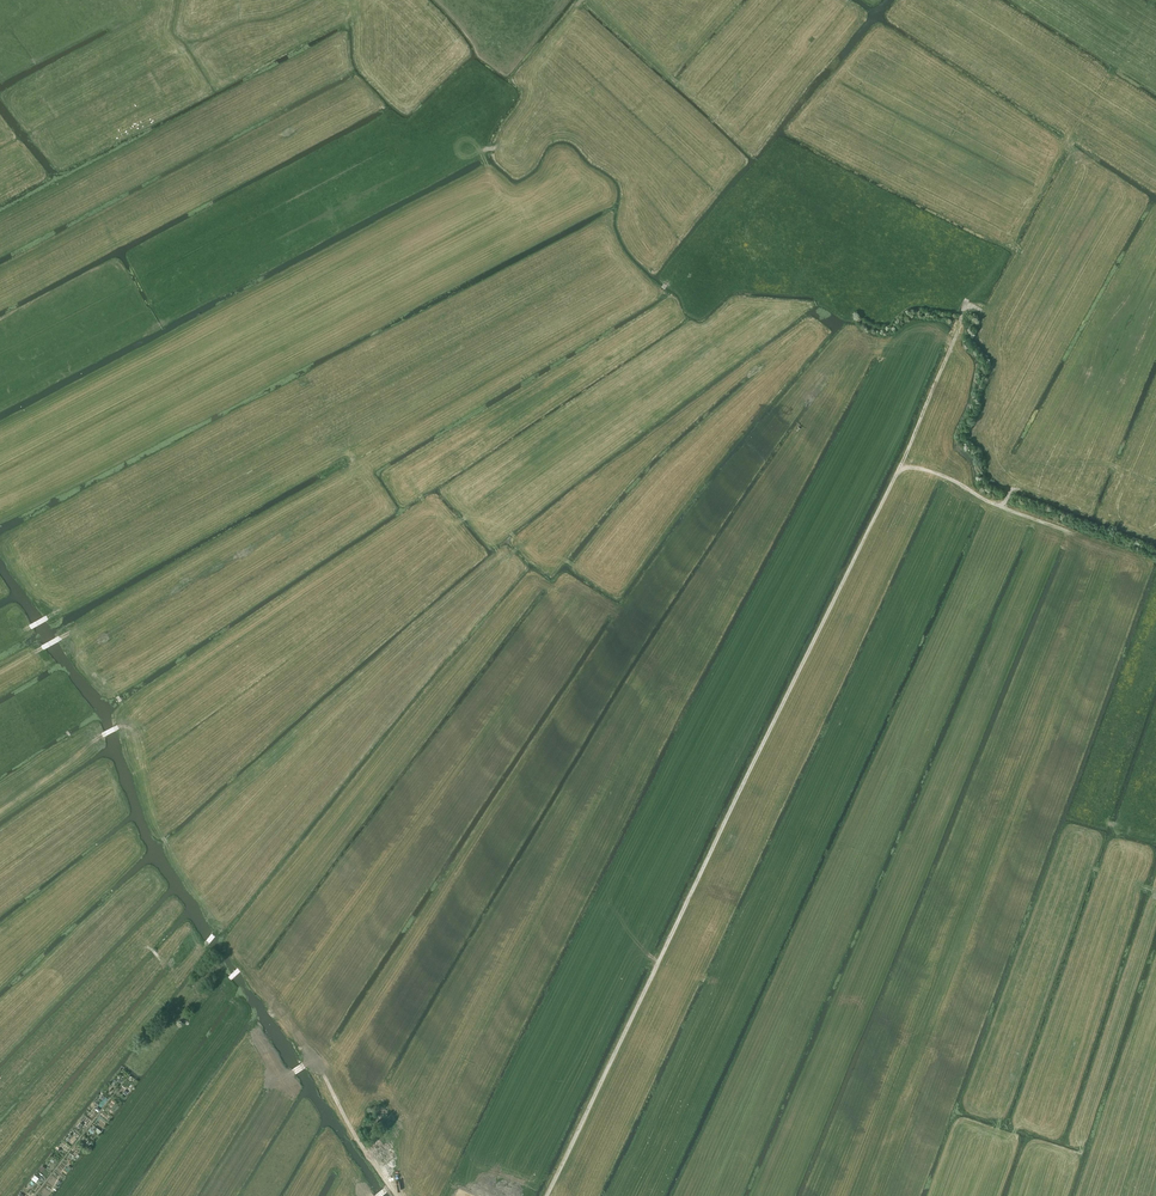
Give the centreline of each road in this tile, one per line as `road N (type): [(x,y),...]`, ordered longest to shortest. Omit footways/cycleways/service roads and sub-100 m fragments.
road 1 (track): [(1003,507),(947,474),(903,465),(546,1195)]
road 2 (track): [(981,283),(962,310),(903,465)]
road 3 (track): [(1155,1),(1070,138)]

